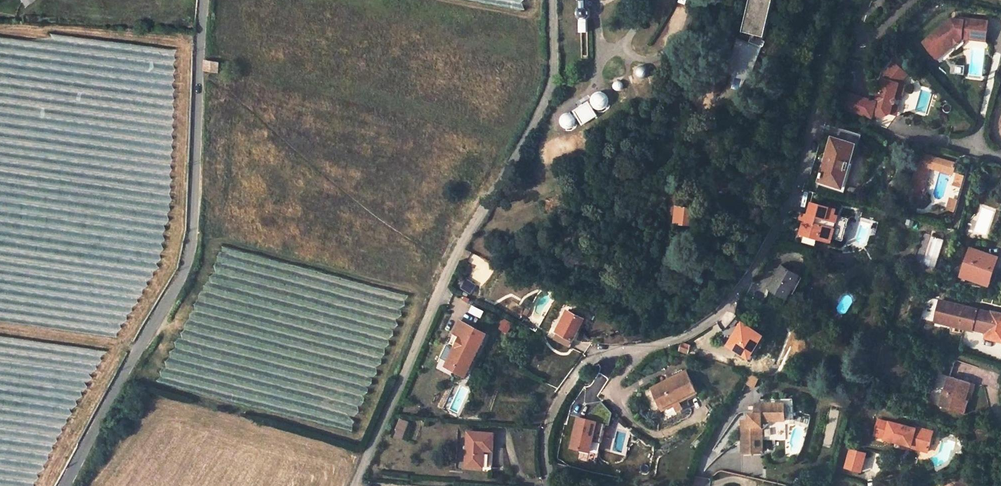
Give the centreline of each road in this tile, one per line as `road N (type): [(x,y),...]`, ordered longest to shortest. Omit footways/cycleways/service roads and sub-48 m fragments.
road 1 (residential): [(550,485),(546,418),(588,359),(686,336),(722,312),(752,273),(794,195),(847,0)]
road 2 (unclassified): [(554,0),(556,69),(544,103),(430,311),(354,485)]
road 3 (unclassified): [(204,0),(194,227),(182,277),(65,485)]
road 4 (track): [(735,0),(715,88),(684,177),(665,205),(542,246),(489,250)]
road 5 (track): [(715,88),(735,198),(729,238),(705,268),(658,283),(542,246)]

